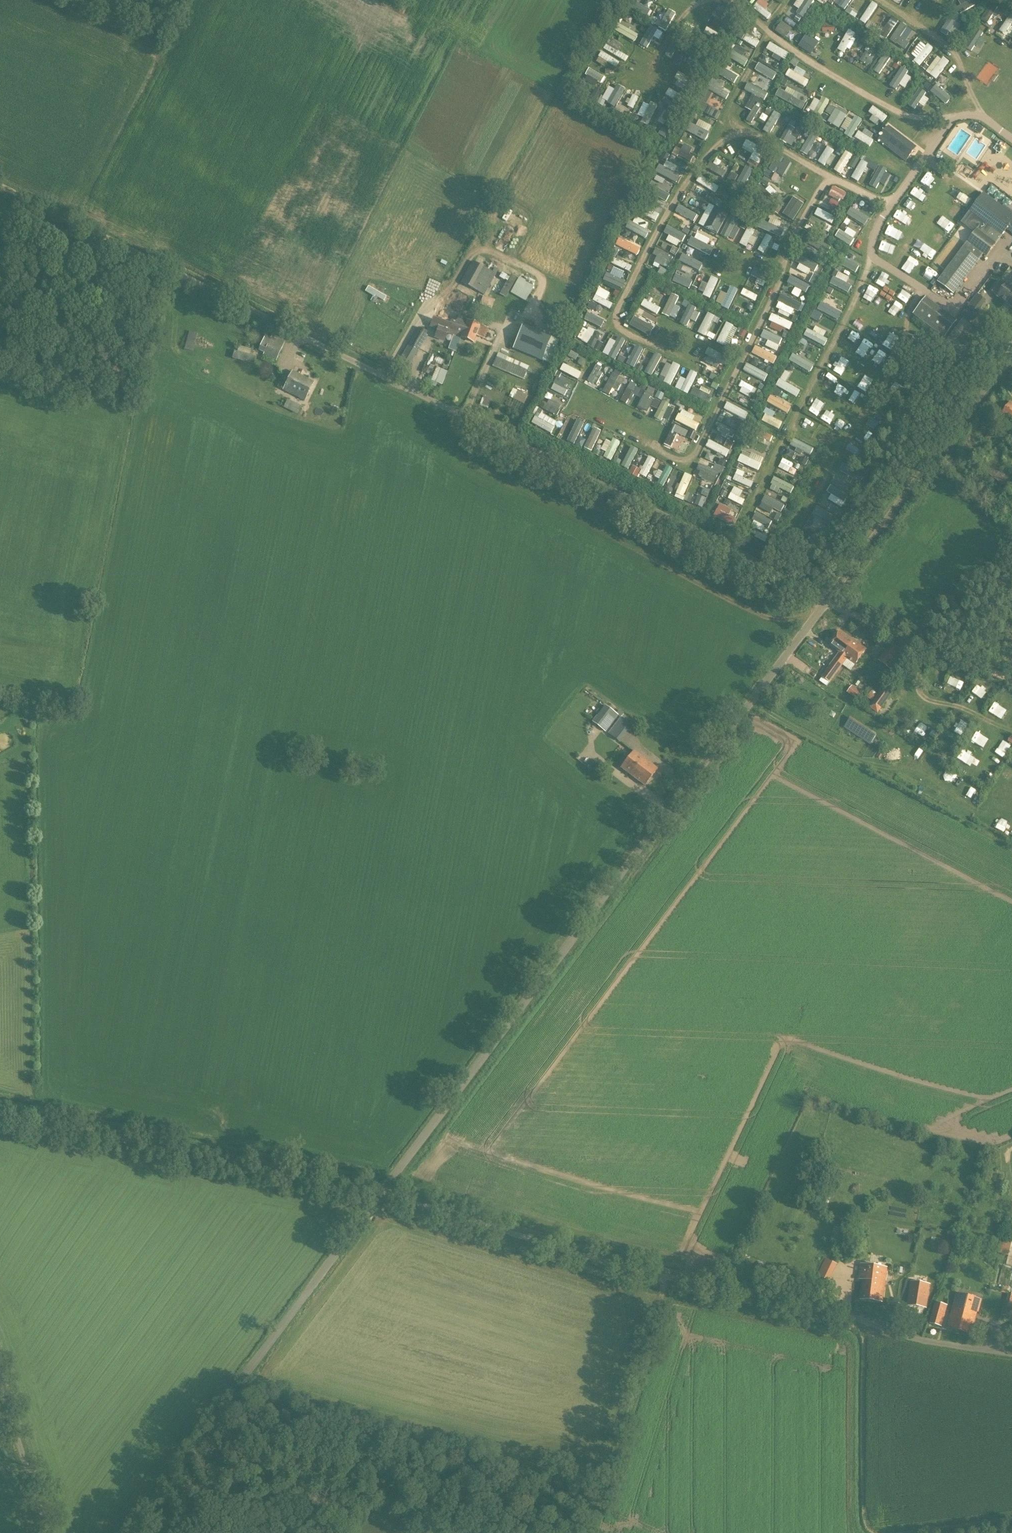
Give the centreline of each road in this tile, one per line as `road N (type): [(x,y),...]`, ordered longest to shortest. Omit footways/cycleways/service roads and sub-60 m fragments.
road 1 (unclassified): [(381,1193),(827,598)]
road 2 (unclassified): [(1011,1352),(675,1286),(381,1193)]
road 3 (unclassified): [(827,598),(290,329)]
road 4 (unclassified): [(127,1532),(381,1193)]
road 5 (track): [(381,1193),(0,1114)]
road 6 (track): [(1011,1514),(865,1526),(860,1320)]
road 7 (track): [(290,329),(0,186)]
road 8 (unclassified): [(827,598),(1011,350)]
road 9 (track): [(590,1532),(664,1282)]
road 10 (track): [(827,598),(1011,681)]
road 11 (unclassified): [(52,1532),(0,1385)]
road 12 (track): [(696,452),(674,458),(589,404)]

